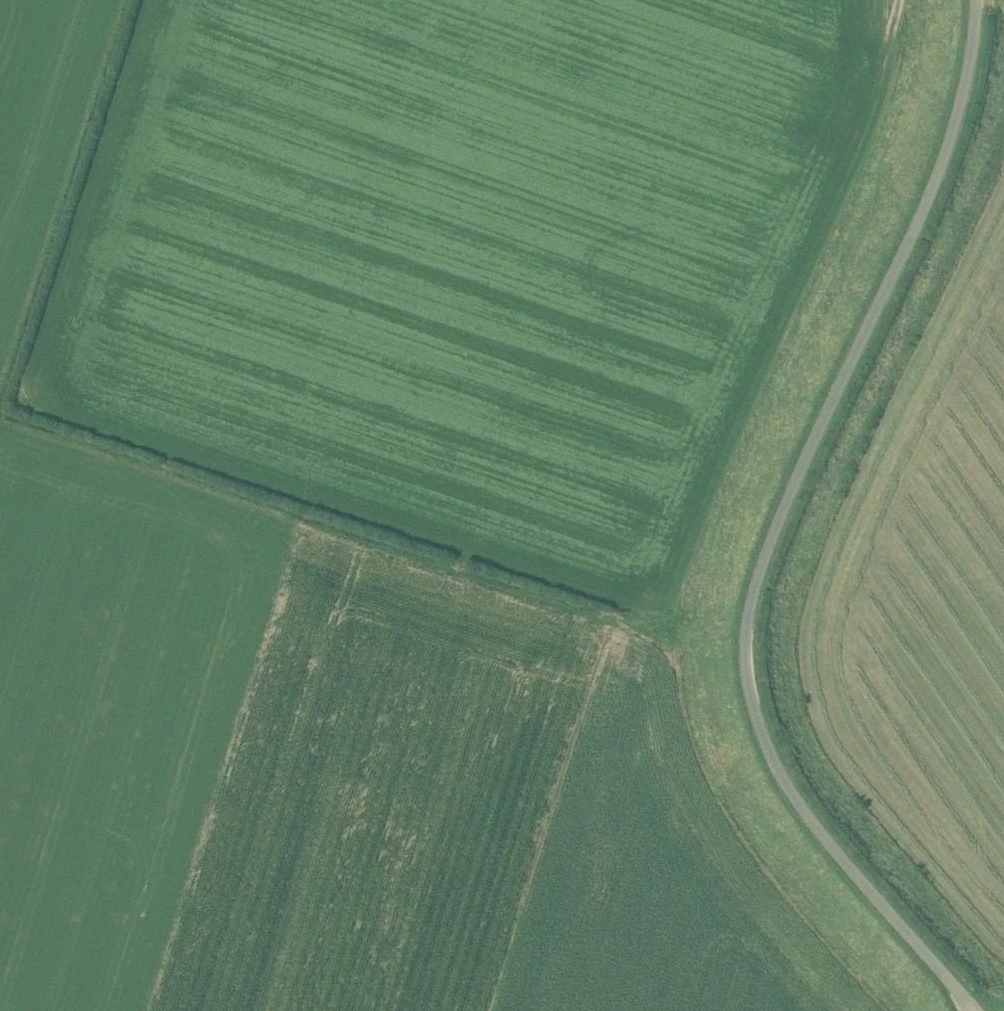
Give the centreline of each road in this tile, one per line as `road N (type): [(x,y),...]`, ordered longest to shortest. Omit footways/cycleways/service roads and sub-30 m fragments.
road 1 (unclassified): [(977,1010),(799,805),(760,724),(746,646),(771,536),(952,132),(978,0)]

